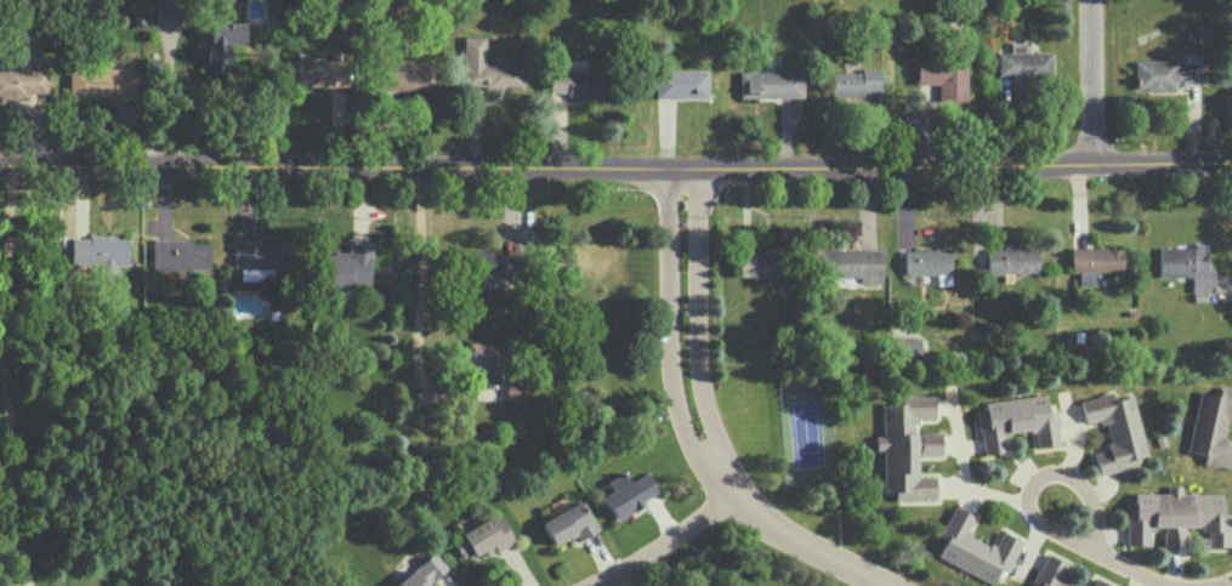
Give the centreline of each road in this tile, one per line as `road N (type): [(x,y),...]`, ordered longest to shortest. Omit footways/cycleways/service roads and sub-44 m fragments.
road 1 (residential): [(0,165),(664,169),(1231,159)]
road 2 (residential): [(11,165),(7,408),(27,546)]
road 3 (residential): [(664,169),(674,410),(688,454),(731,497)]
road 4 (residential): [(731,497),(697,369),(699,167)]
road 5 (residential): [(1098,557),(1092,505),(1073,480),(1033,487),(1028,514),(1038,529),(1098,557)]
road 6 (residential): [(731,497),(883,585)]
road 7 (residential): [(591,585),(682,536),(731,497)]
road 8 (residential): [(1098,0),(1096,159)]

